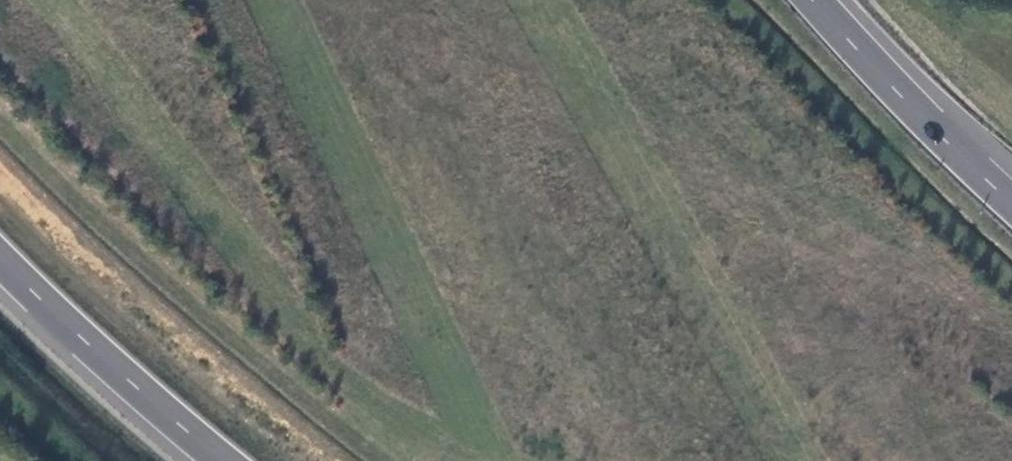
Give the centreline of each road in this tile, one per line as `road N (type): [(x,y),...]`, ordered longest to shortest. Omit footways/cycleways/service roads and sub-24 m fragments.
road 1 (trunk): [(0,258),(225,460)]
road 2 (trunk): [(1011,205),(813,0)]

